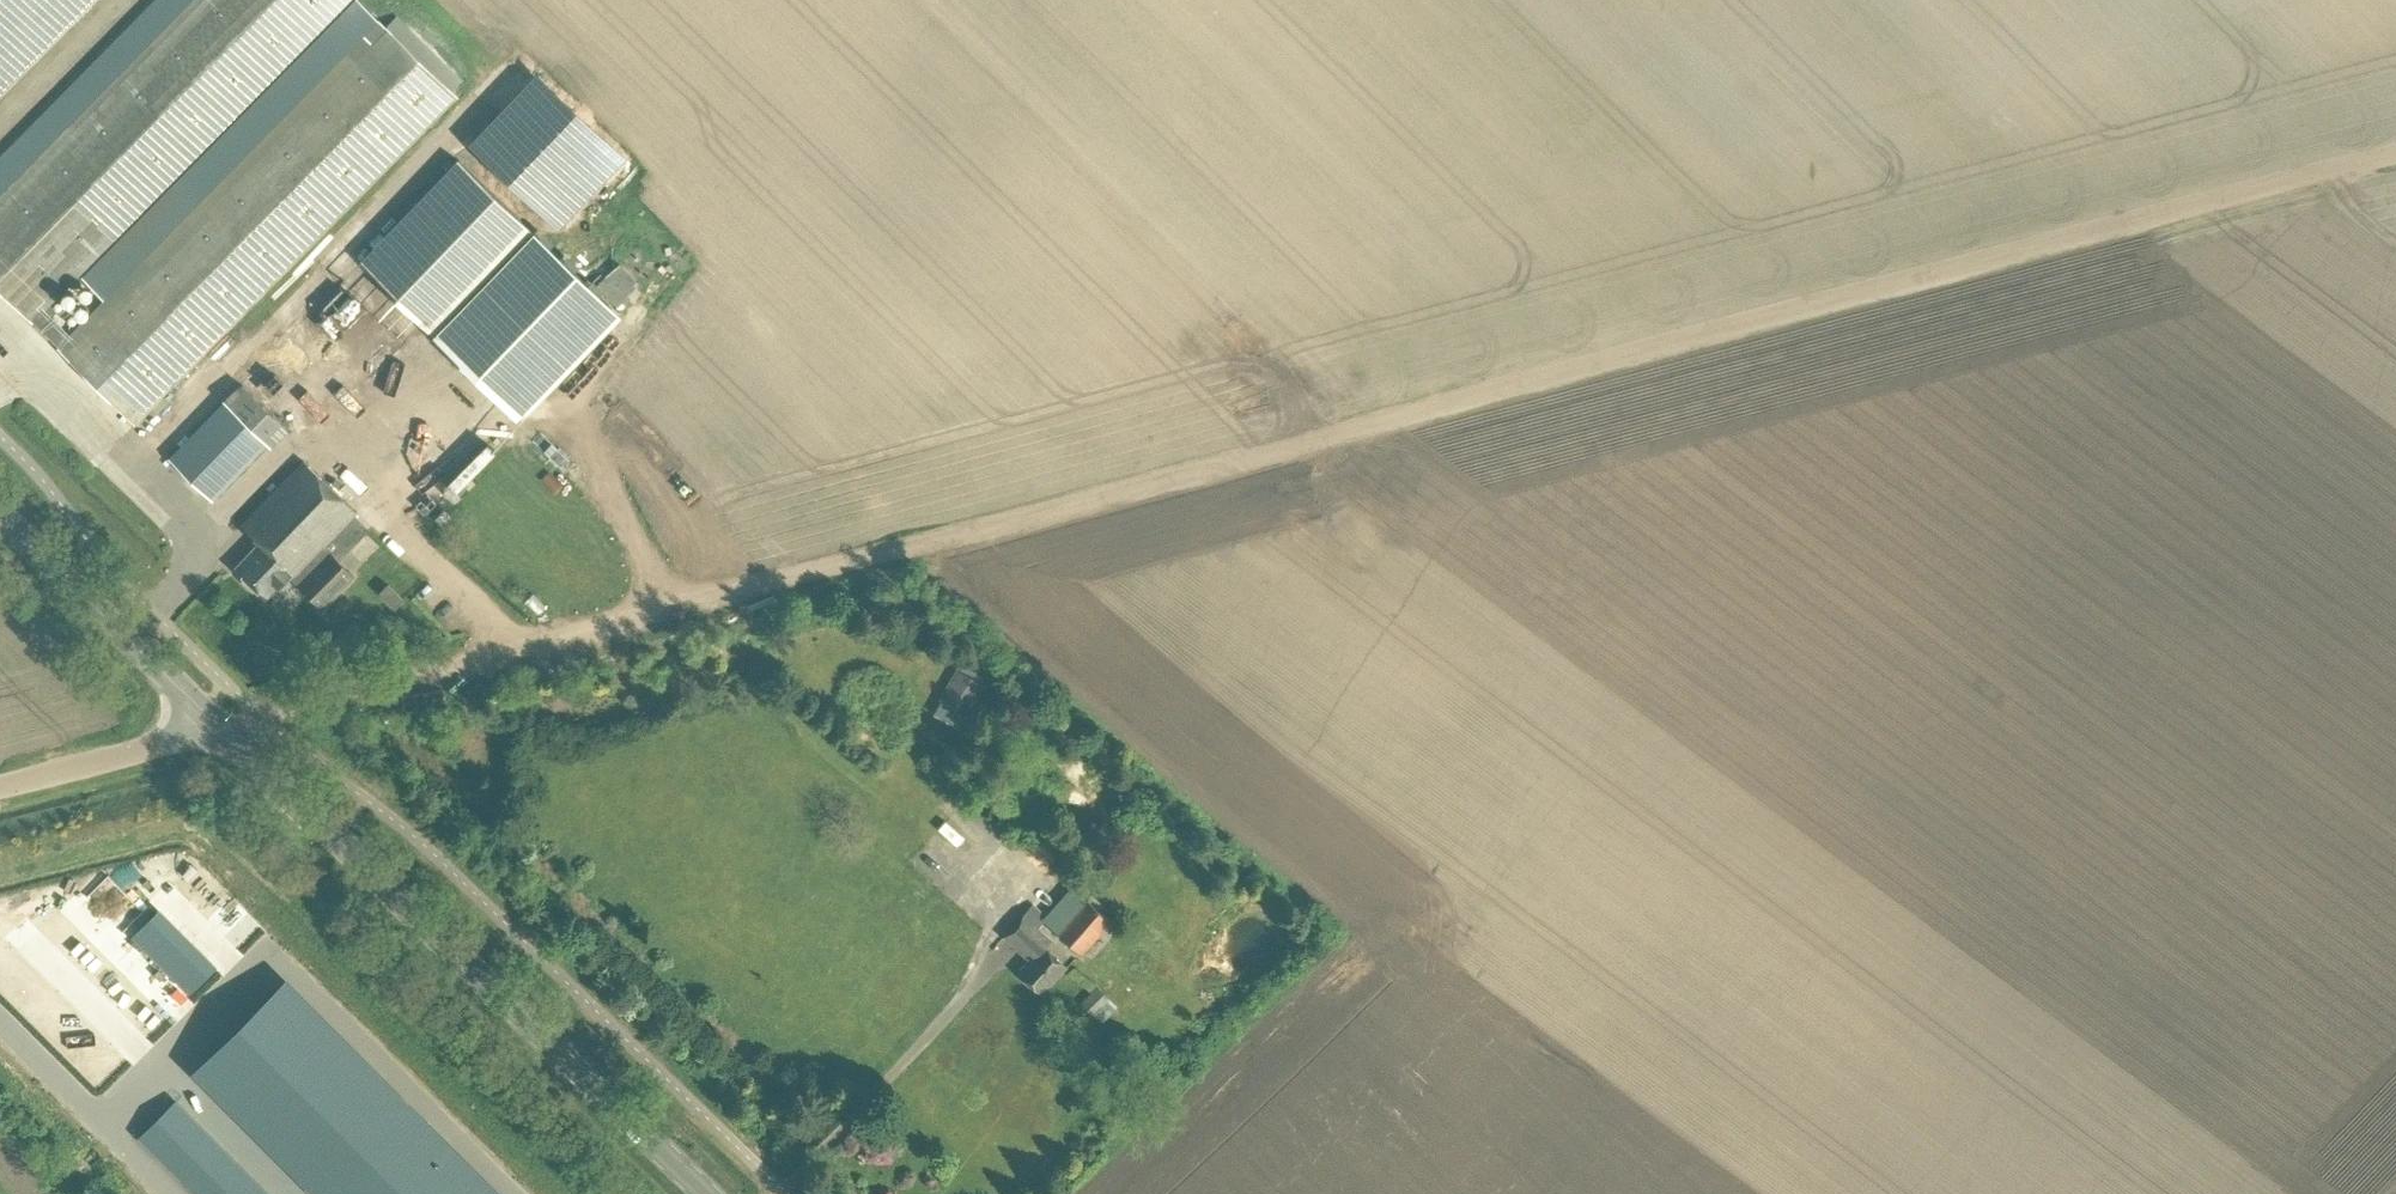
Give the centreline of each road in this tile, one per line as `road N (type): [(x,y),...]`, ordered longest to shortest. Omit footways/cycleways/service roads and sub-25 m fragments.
road 1 (track): [(265,716),(2395,152)]
road 2 (secondary): [(707,1193),(221,726)]
road 3 (secondary): [(221,726),(0,514)]
road 4 (tertiary): [(0,785),(221,726)]

